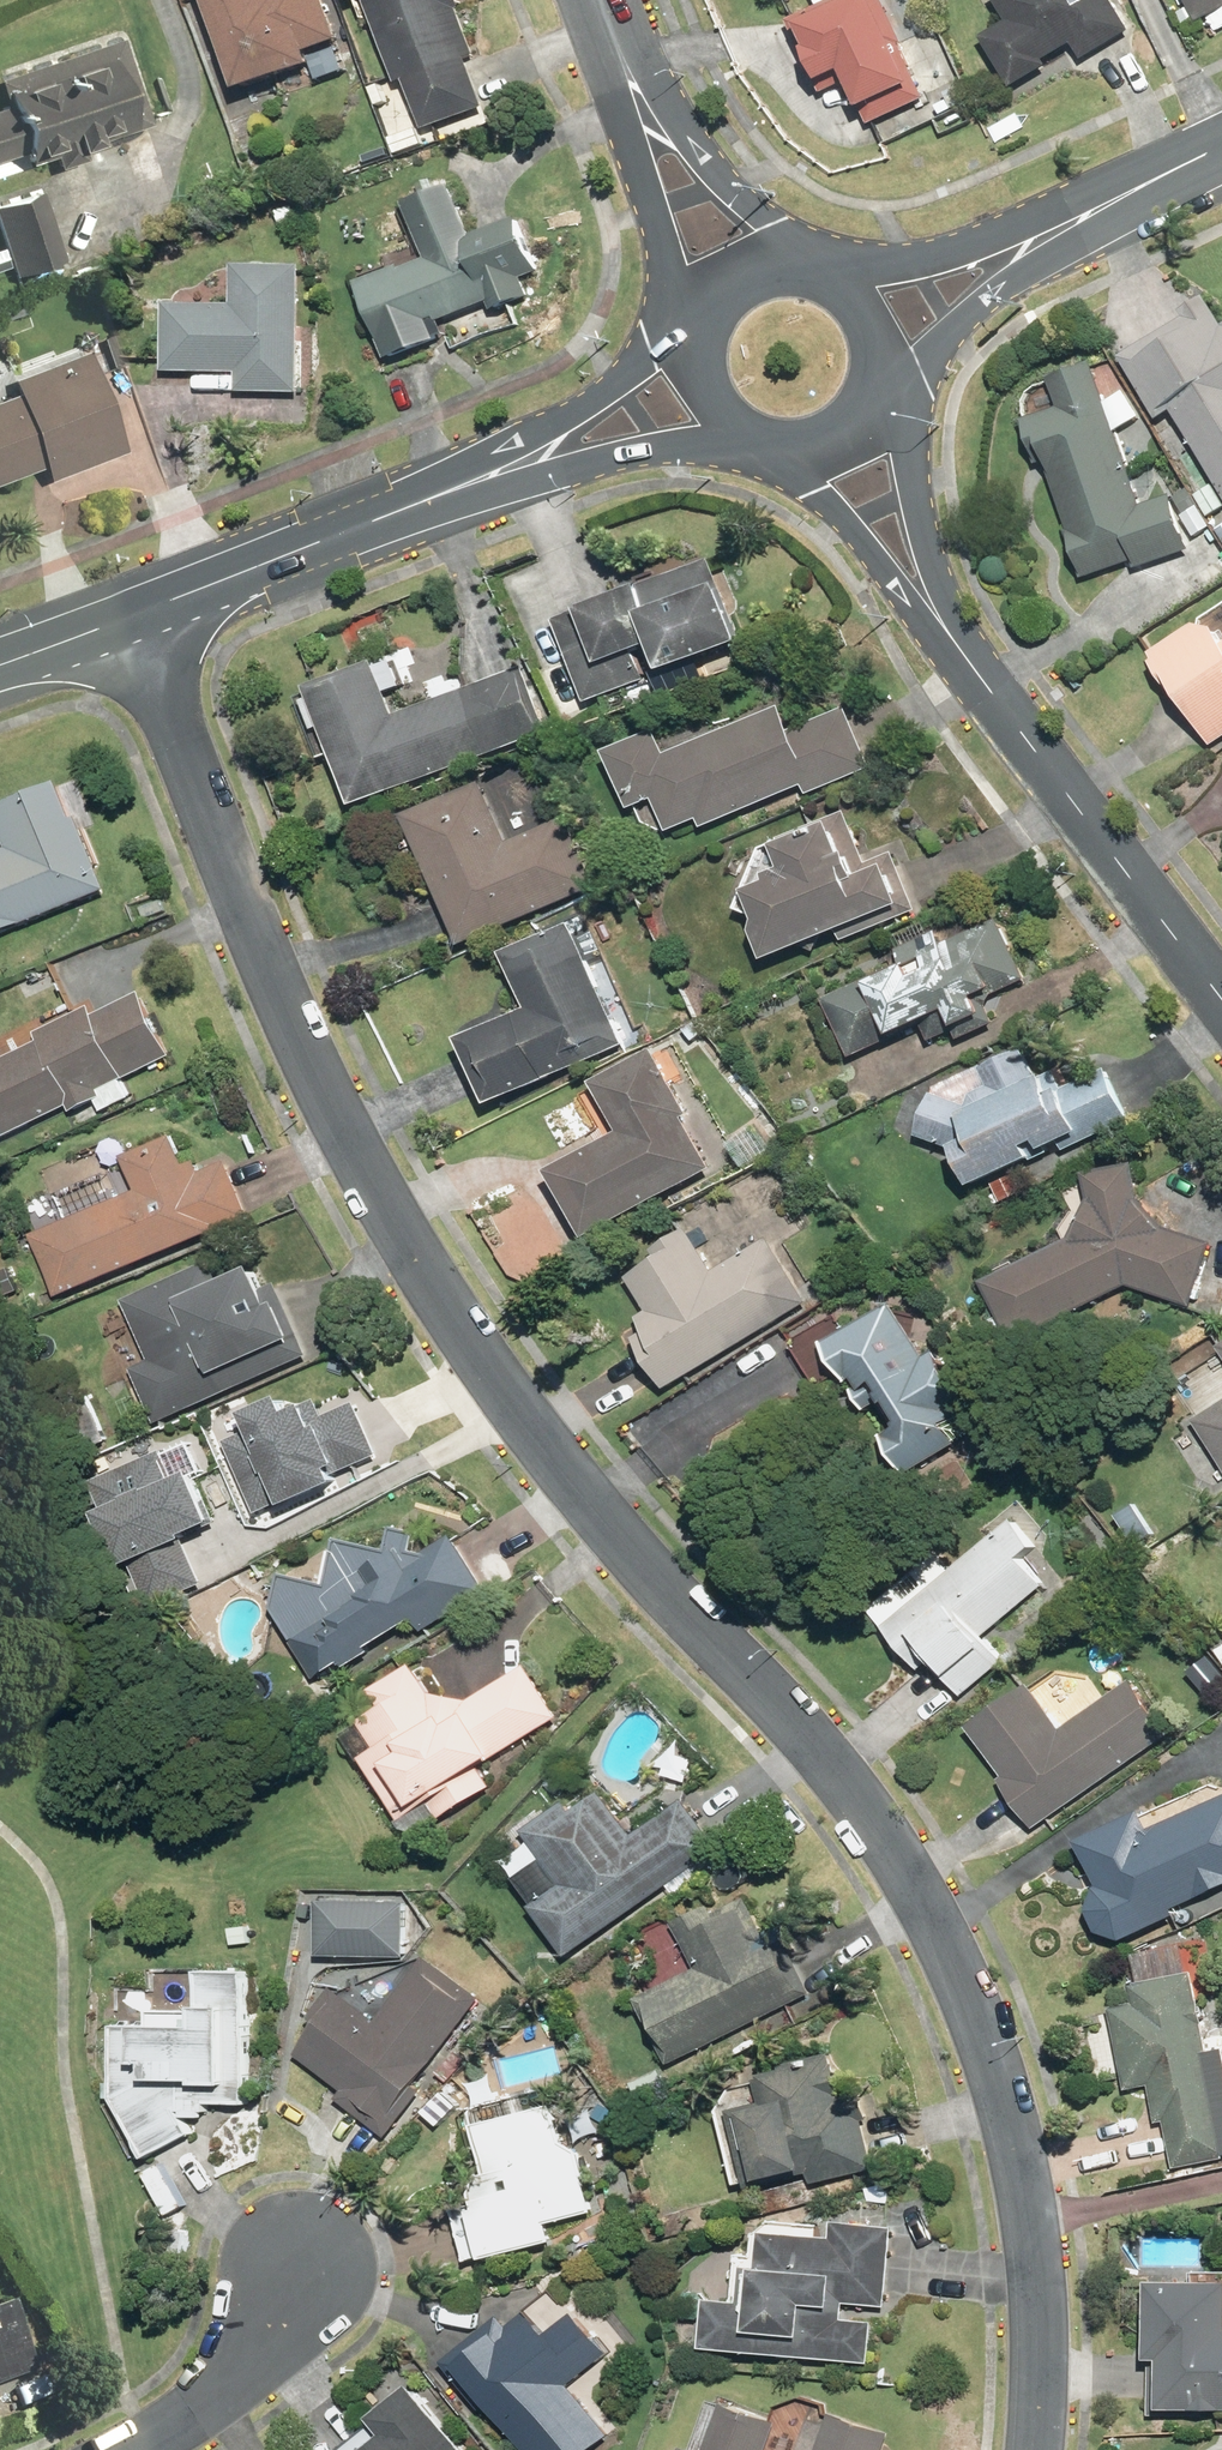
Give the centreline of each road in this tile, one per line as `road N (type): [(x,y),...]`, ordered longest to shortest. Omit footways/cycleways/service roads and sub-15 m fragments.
road 1 (residential): [(1034,2449),(1044,2326),(1020,2155),(963,1977),(874,1815),(496,1380),(368,1179),(200,798),(113,624)]
road 2 (residential): [(937,617),(1221,992)]
road 3 (tertiary): [(113,624),(506,470)]
road 4 (residential): [(129,2449),(219,2397),(308,2256)]
road 5 (tertiary): [(1083,220),(954,331),(920,371),(882,389)]
road 6 (tertiary): [(769,440),(506,470)]
road 7 (residential): [(937,617),(902,591),(769,440)]
road 8 (tertiary): [(506,470),(651,350),(702,328)]
road 9 (tertiary): [(845,267),(1083,220)]
road 10 (residential): [(882,389),(910,449),(937,617)]
road 11 (residential): [(702,328),(671,273),(652,211),(642,174),(642,105)]
road 12 (residential): [(642,105),(808,254)]
road 13 (tertiary): [(1221,149),(1083,220)]
road 14 (tertiary): [(769,440),(742,428),(707,384),(702,328)]
road 15 (tertiary): [(702,328),(712,302),(753,263),(808,254)]
road 16 (tertiary): [(845,267),(871,291),(887,321),(891,356),(882,389)]
road 17 (tertiary): [(882,389),(847,429),(822,440),(769,440)]
road 18 (tertiary): [(0,664),(113,624)]

